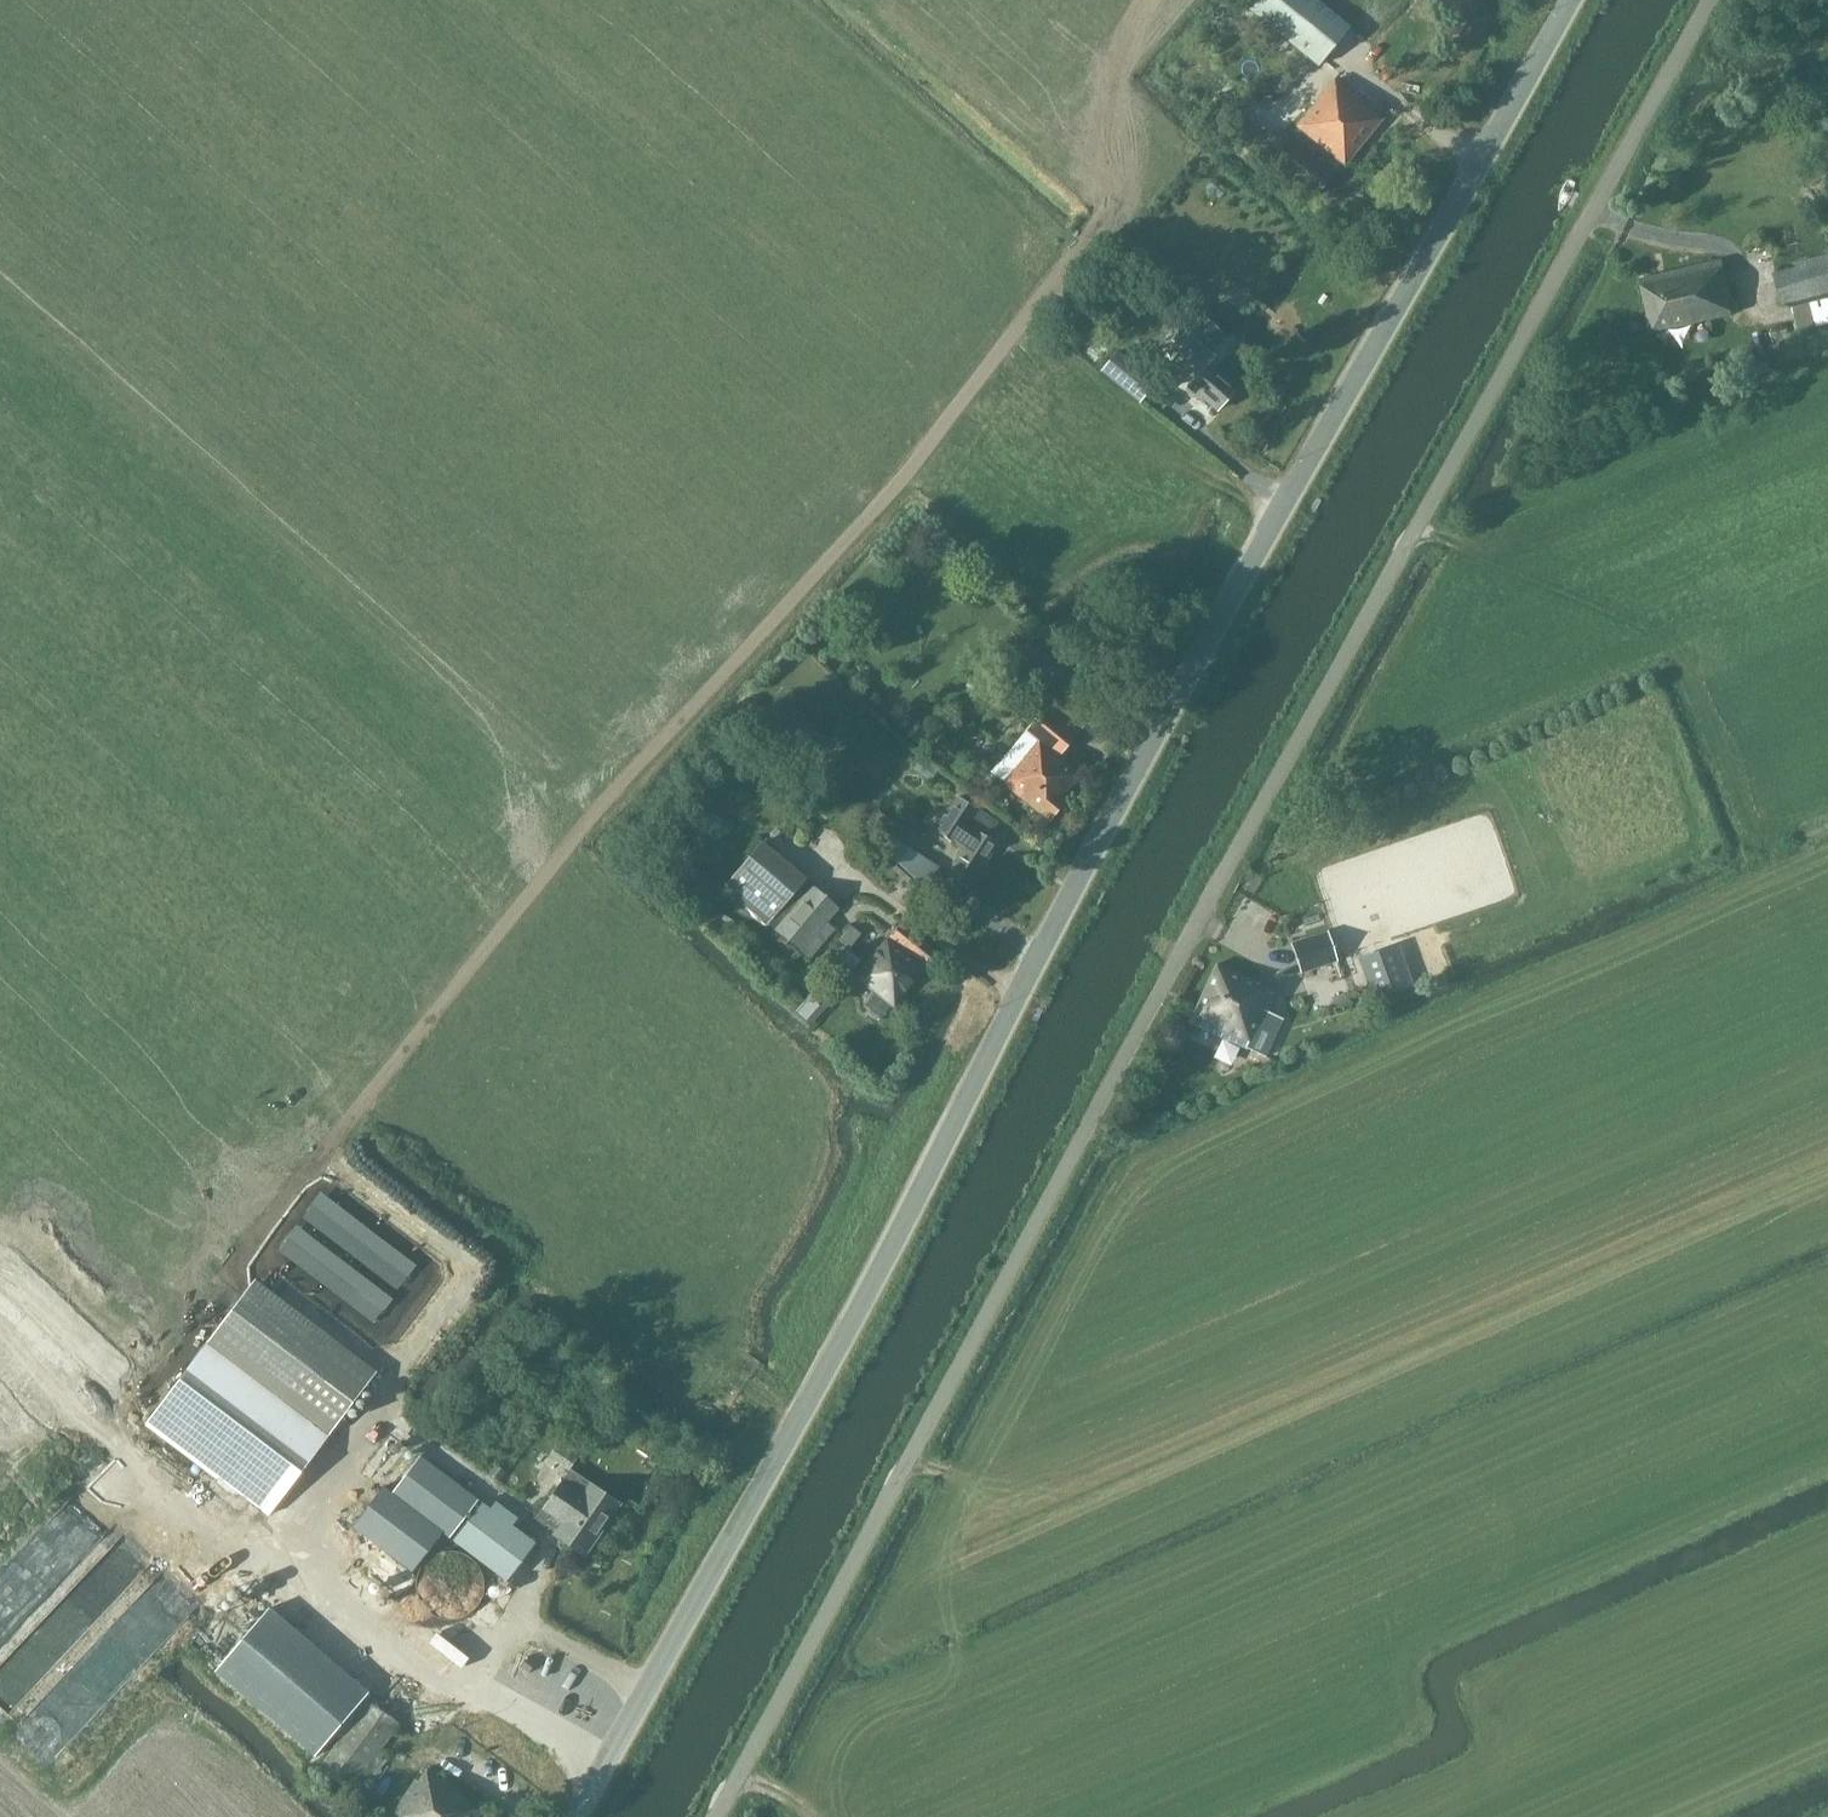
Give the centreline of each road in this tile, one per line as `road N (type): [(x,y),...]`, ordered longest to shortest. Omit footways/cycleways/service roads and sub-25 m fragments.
road 1 (unclassified): [(720,1816),(1075,1149),(1713,0)]
road 2 (tertiary): [(592,1816),(1278,513),(1309,472),(1570,0)]
road 3 (track): [(1793,902),(1681,652),(1421,527)]
road 4 (track): [(1215,1480),(1023,1505),(939,1488),(906,1469)]
road 5 (track): [(1150,449),(1278,513)]

